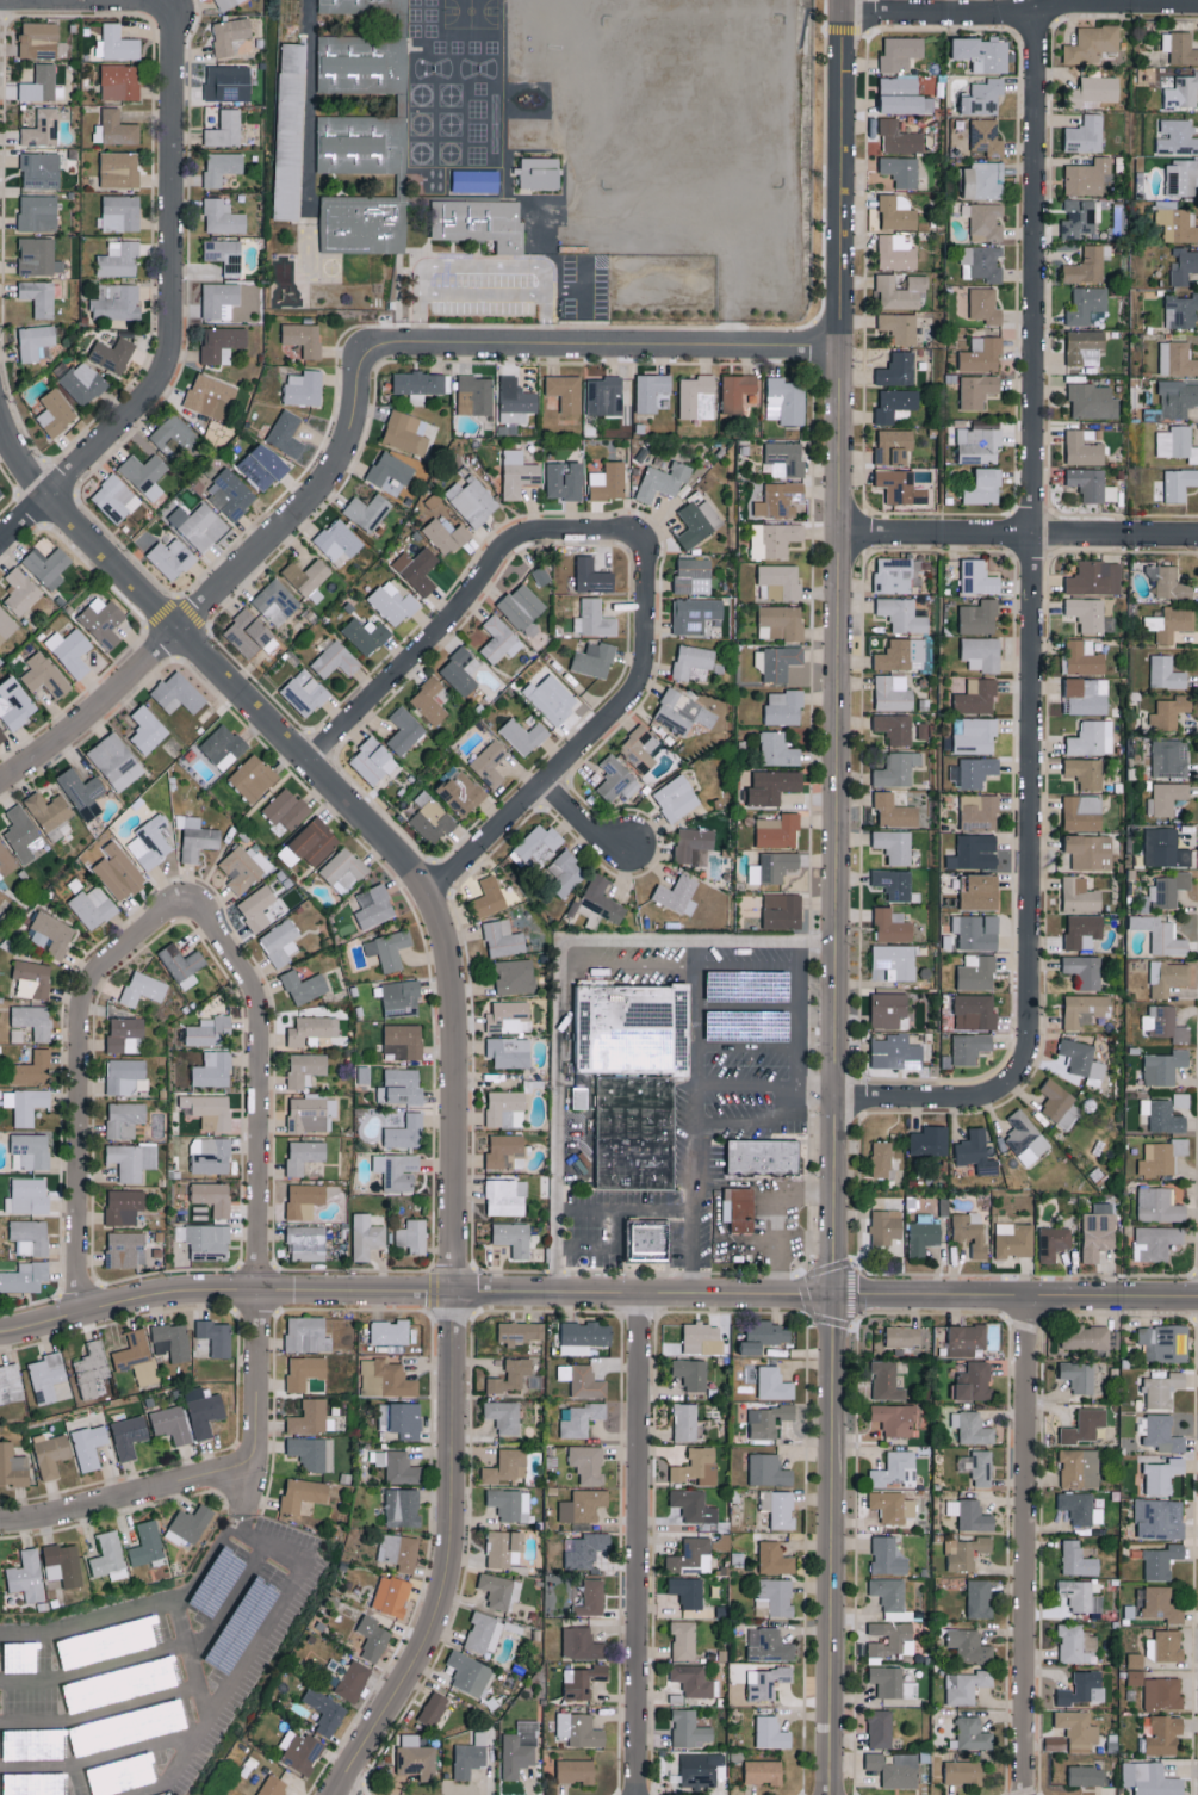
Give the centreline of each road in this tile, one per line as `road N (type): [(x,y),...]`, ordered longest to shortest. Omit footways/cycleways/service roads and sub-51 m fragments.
road 1 (tertiary): [(833,1295),(842,0)]
road 2 (residential): [(833,1094),(974,1095),(1007,1081),(1030,1035),(1033,14)]
road 3 (residential): [(452,1293),(451,991),(429,892),(43,495),(0,417)]
road 4 (residential): [(0,538),(145,391),(165,361),(169,2)]
road 5 (residential): [(0,780),(160,646),(330,472),(367,351)]
road 6 (residential): [(248,1459),(259,1311),(259,1020),(250,984),(207,917)]
road 7 (tertiary): [(334,1794),(427,1651),(445,1603),(452,1293)]
road 8 (residential): [(1022,1794),(1026,1293)]
road 9 (residential): [(634,1794),(640,1294)]
road 10 (tertiary): [(829,1794),(833,1295)]
road 11 (residential): [(80,1312),(85,983),(168,908),(190,903),(207,917)]
road 12 (residential): [(367,351),(395,342),(839,346)]
road 13 (tertiary): [(0,1334),(176,1292),(452,1293)]
road 14 (residential): [(429,892),(638,682),(644,545),(635,534)]
road 15 (residential): [(309,761),(452,613),(499,546),(527,532),(635,534)]
road 16 (tertiary): [(833,1295),(1197,1295)]
road 17 (residential): [(838,532),(1197,533)]
road 18 (residential): [(842,12),(1033,14),(1073,1),(1197,2)]
road 19 (tertiary): [(452,1293),(775,1294)]
road 20 (residential): [(0,1527),(25,1527),(248,1459)]

